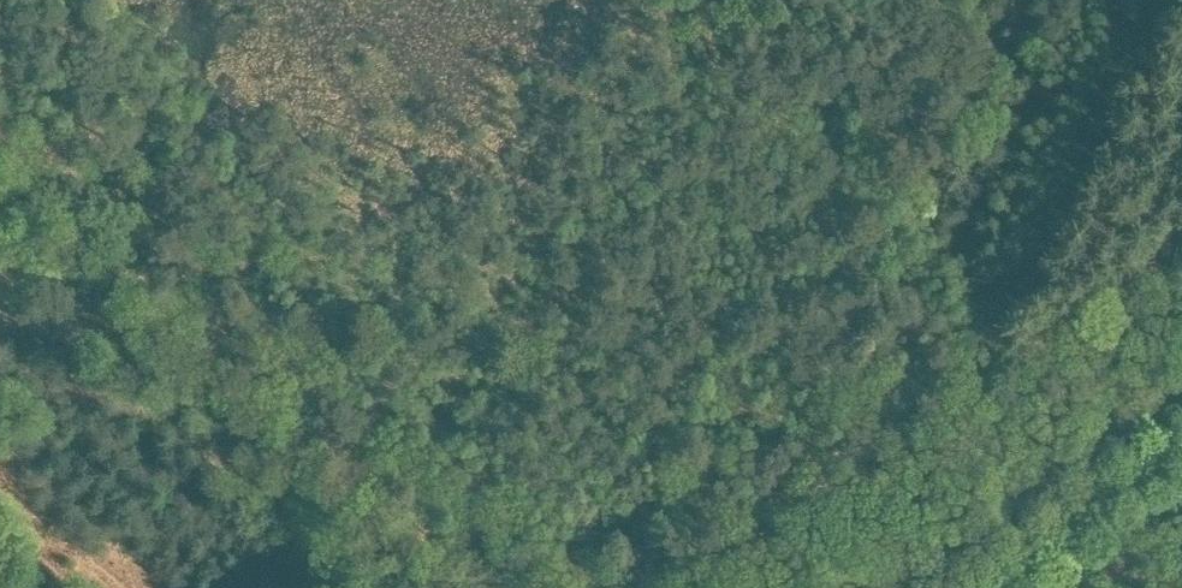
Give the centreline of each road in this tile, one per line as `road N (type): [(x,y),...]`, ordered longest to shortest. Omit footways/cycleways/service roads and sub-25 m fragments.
road 1 (tertiary): [(915,587),(1181,395)]

